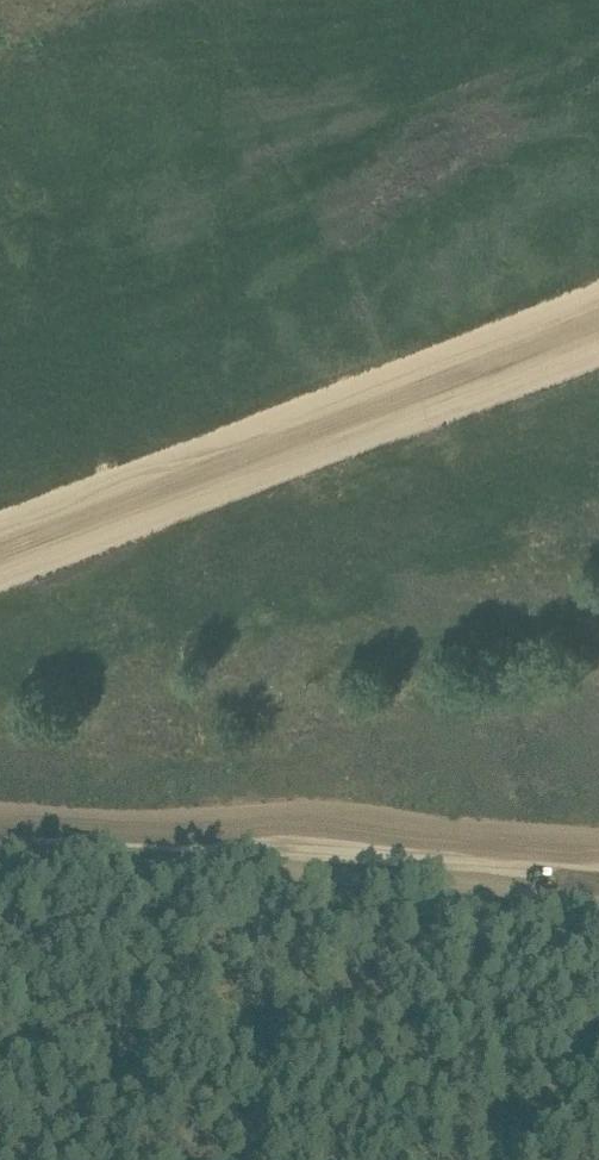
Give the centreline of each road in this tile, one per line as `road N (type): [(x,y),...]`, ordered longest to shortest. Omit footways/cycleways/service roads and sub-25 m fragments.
road 1 (track): [(0,544),(598,322)]
road 2 (track): [(0,836),(598,877)]

